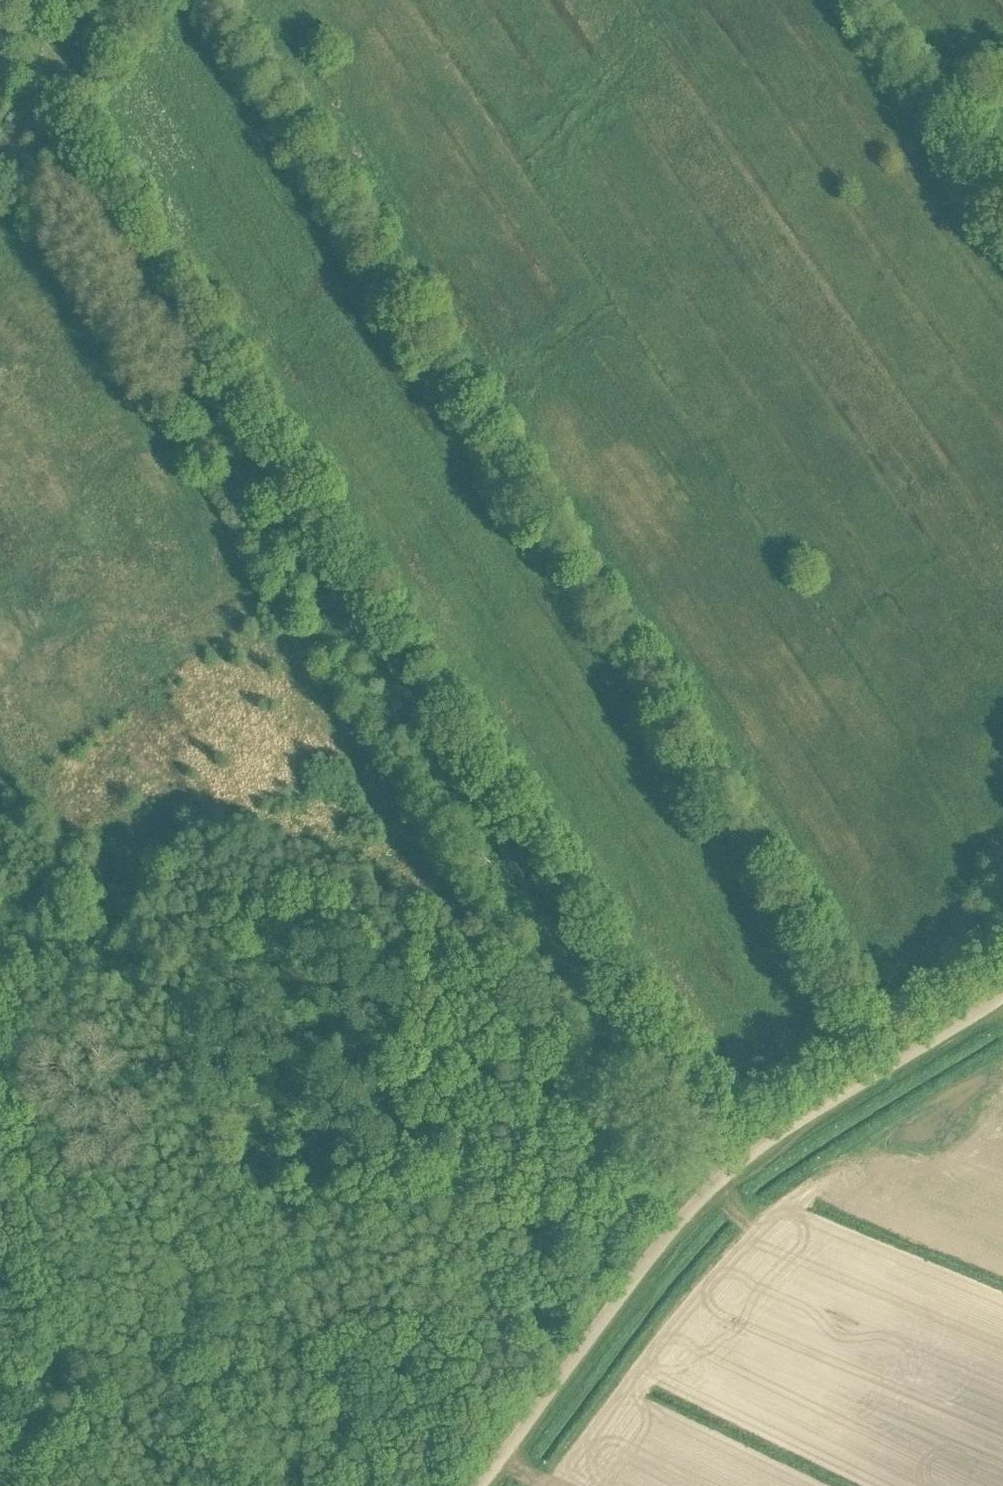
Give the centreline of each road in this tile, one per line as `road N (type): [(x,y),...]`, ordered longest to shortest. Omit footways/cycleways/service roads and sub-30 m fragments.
road 1 (unclassified): [(480,1485),(663,1240),(721,1180),(749,1154),(1002,995)]

